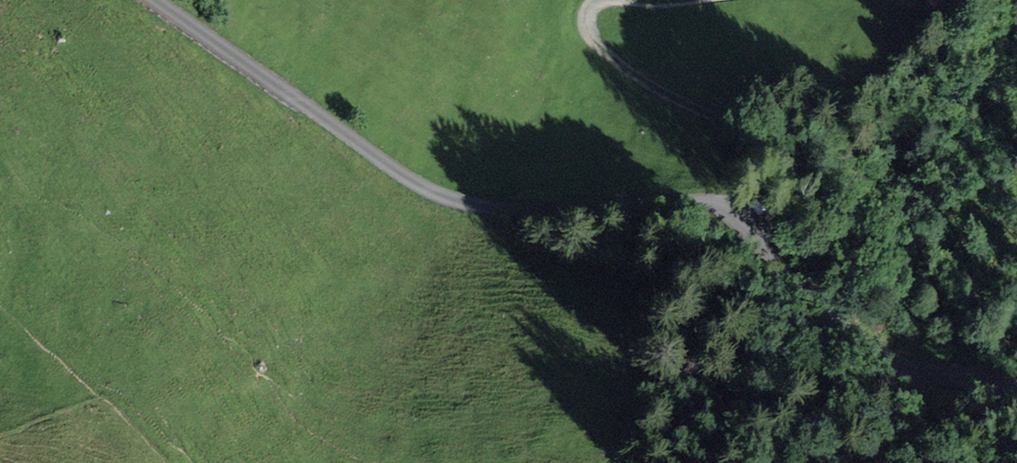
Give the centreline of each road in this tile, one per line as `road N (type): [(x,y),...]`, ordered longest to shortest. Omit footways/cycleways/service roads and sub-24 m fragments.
road 1 (track): [(153,0),(381,161),(475,209),(645,203),(744,218),(787,280),(860,345),(1016,388)]
road 2 (track): [(820,310),(799,172),(769,141),(649,90),(593,45),(580,22),(593,2),(608,0)]
road 3 (track): [(0,309),(97,393),(159,462)]

